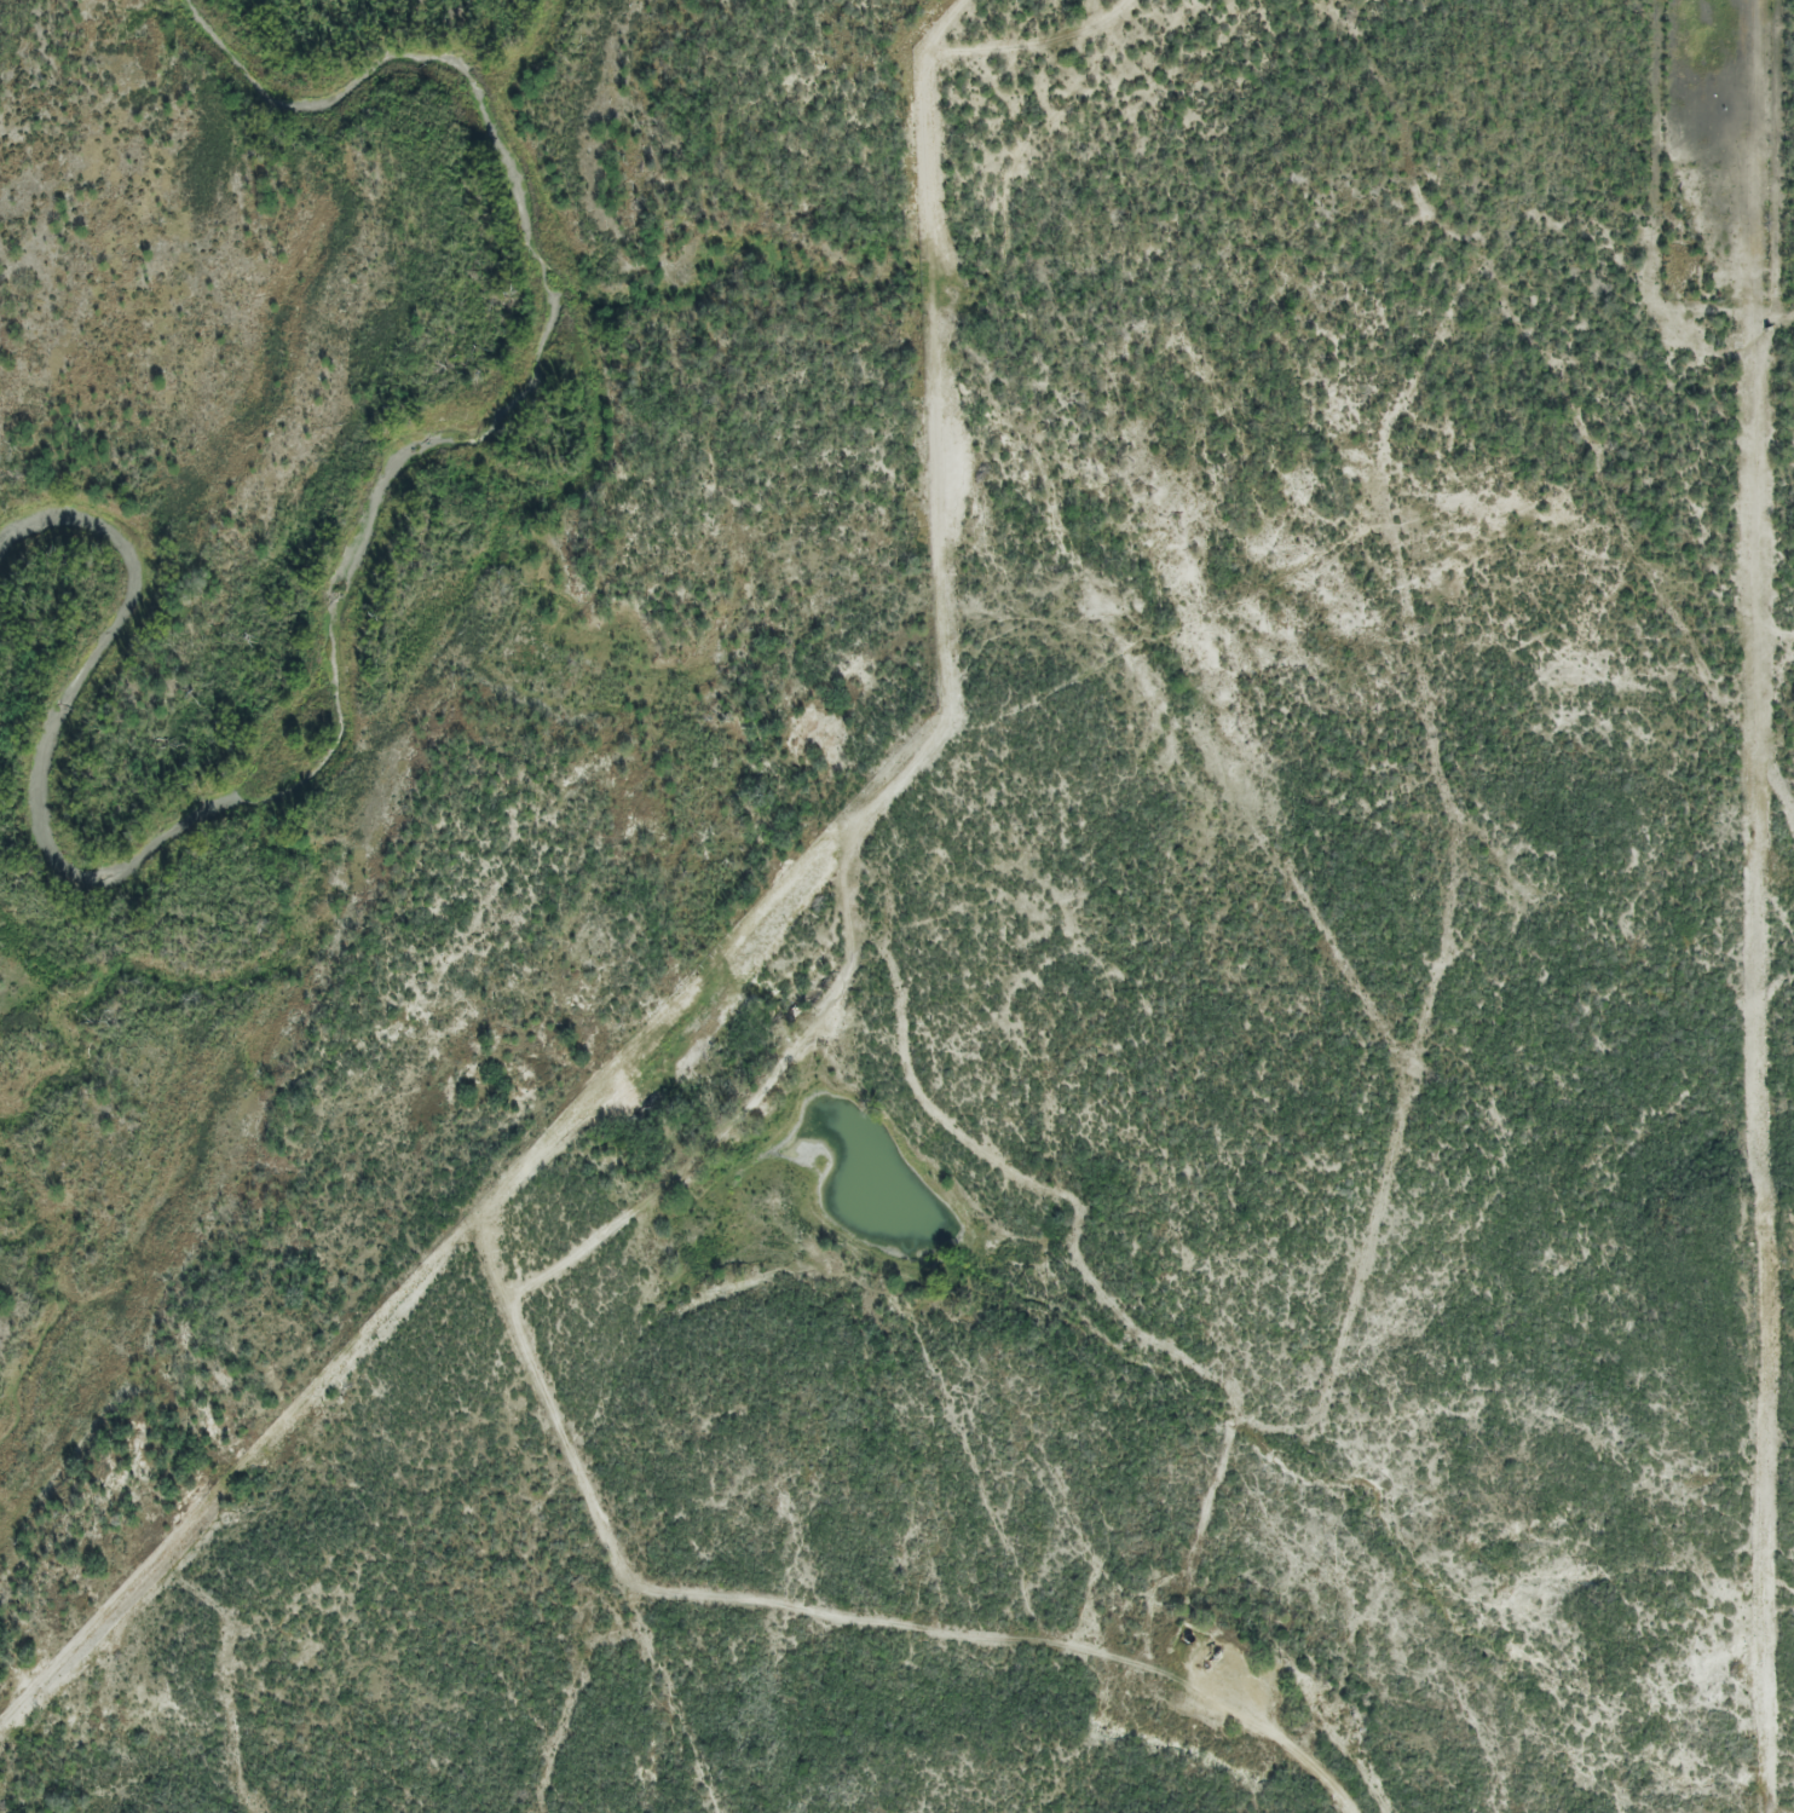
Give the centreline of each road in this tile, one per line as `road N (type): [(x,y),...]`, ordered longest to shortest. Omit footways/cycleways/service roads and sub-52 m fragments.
road 1 (track): [(1126,0),(1026,108),(965,318),(804,417),(717,489),(746,594),(679,733),(537,853),(439,1012),(312,1102),(203,1212),(146,1324),(96,1474),(0,1570)]

